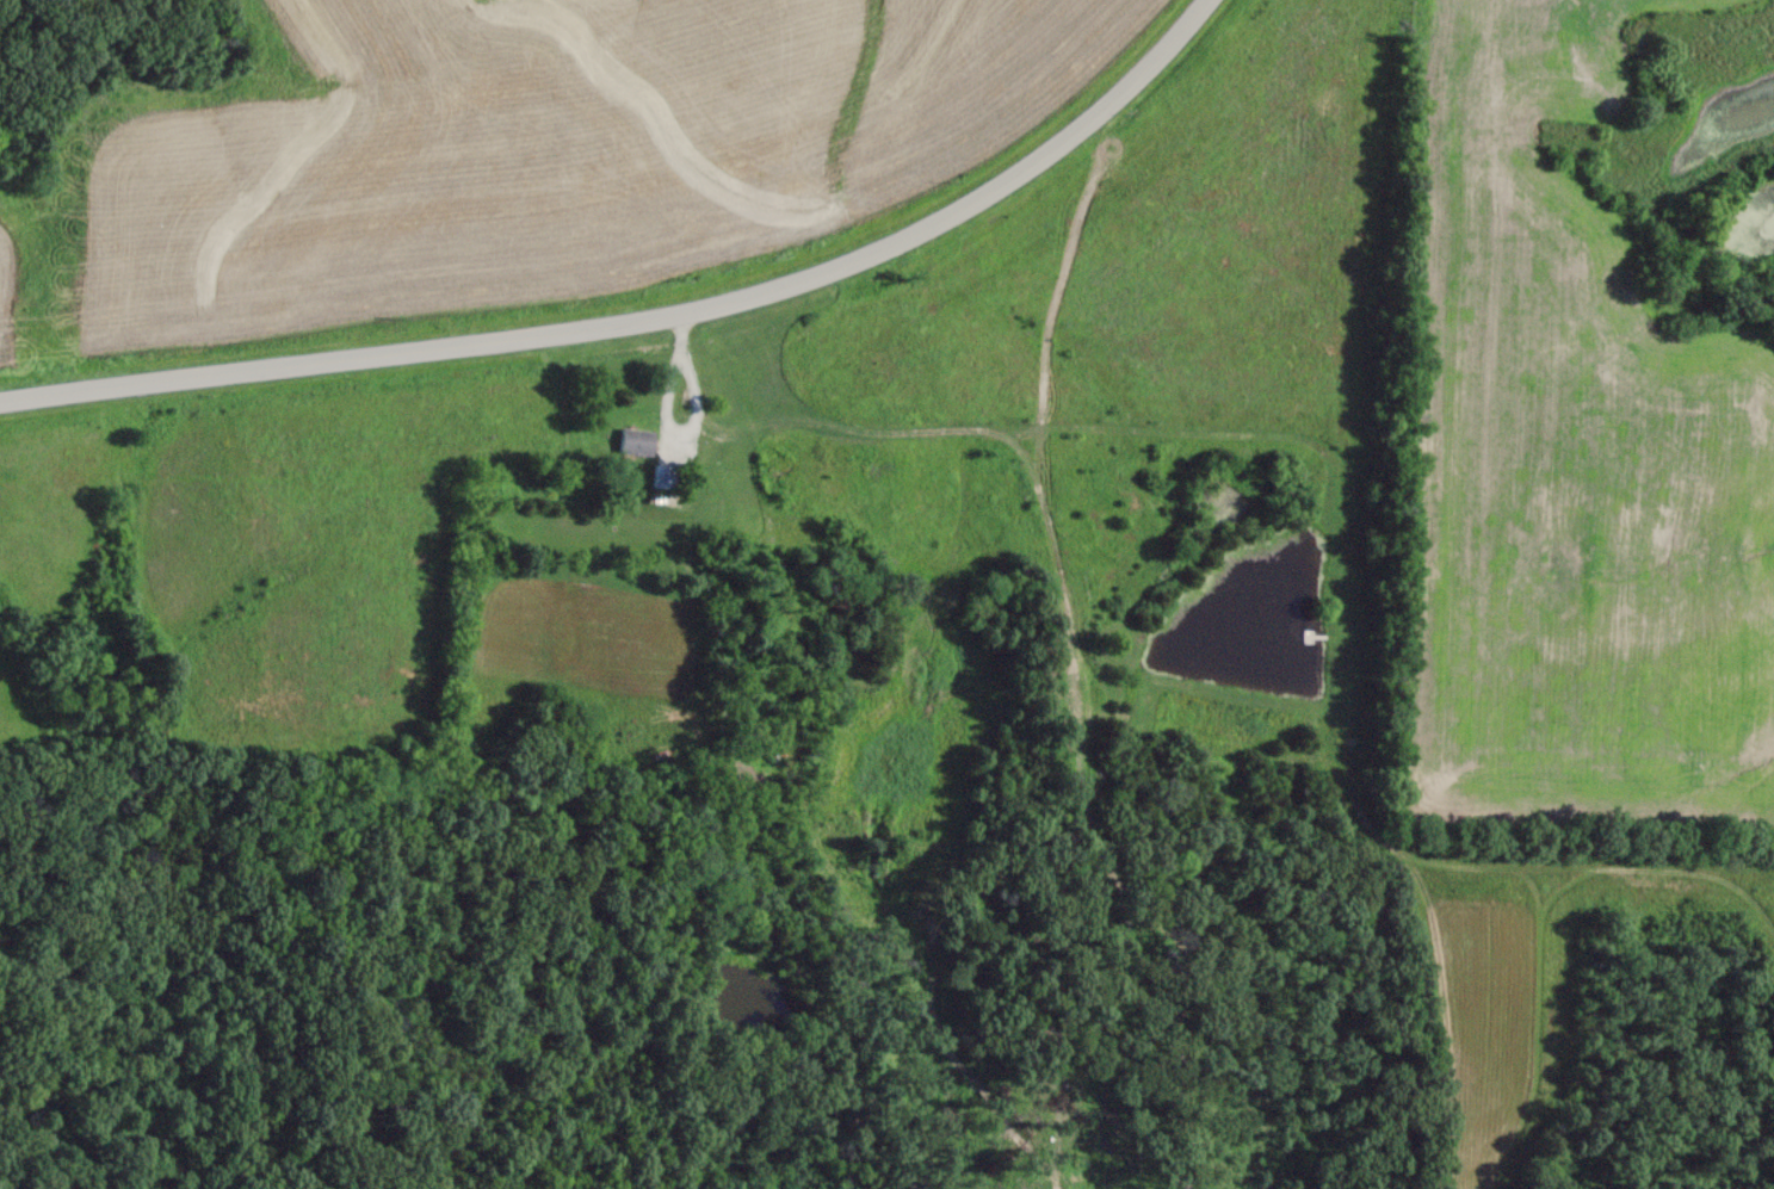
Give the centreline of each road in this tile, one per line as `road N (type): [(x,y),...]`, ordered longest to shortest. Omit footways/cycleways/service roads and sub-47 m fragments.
road 1 (secondary): [(0,398),(431,348),(761,292),(859,255),(1051,149),(1170,43),(1204,0)]

